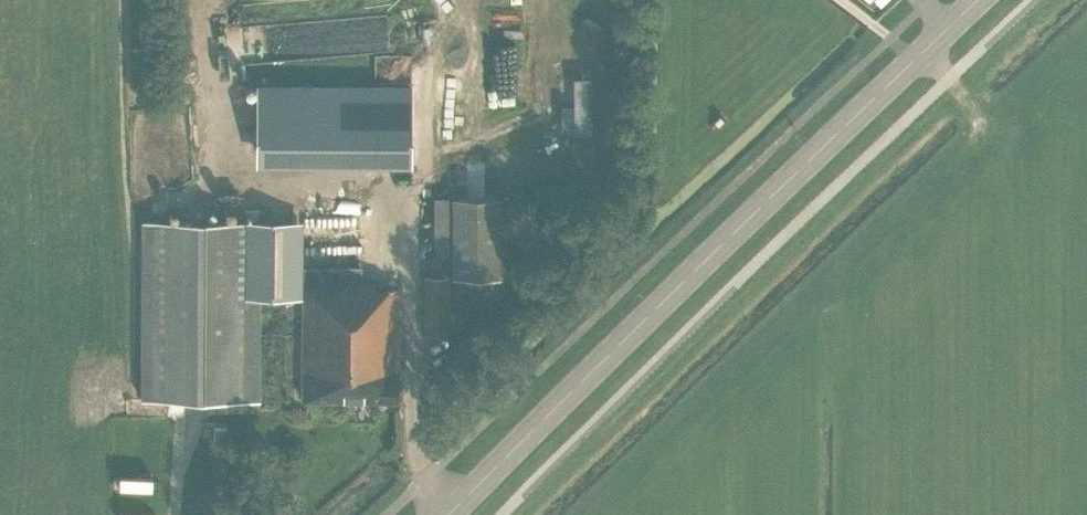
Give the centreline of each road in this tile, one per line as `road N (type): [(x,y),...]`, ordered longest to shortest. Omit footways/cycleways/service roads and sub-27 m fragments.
road 1 (primary): [(448,514),(979,0)]

